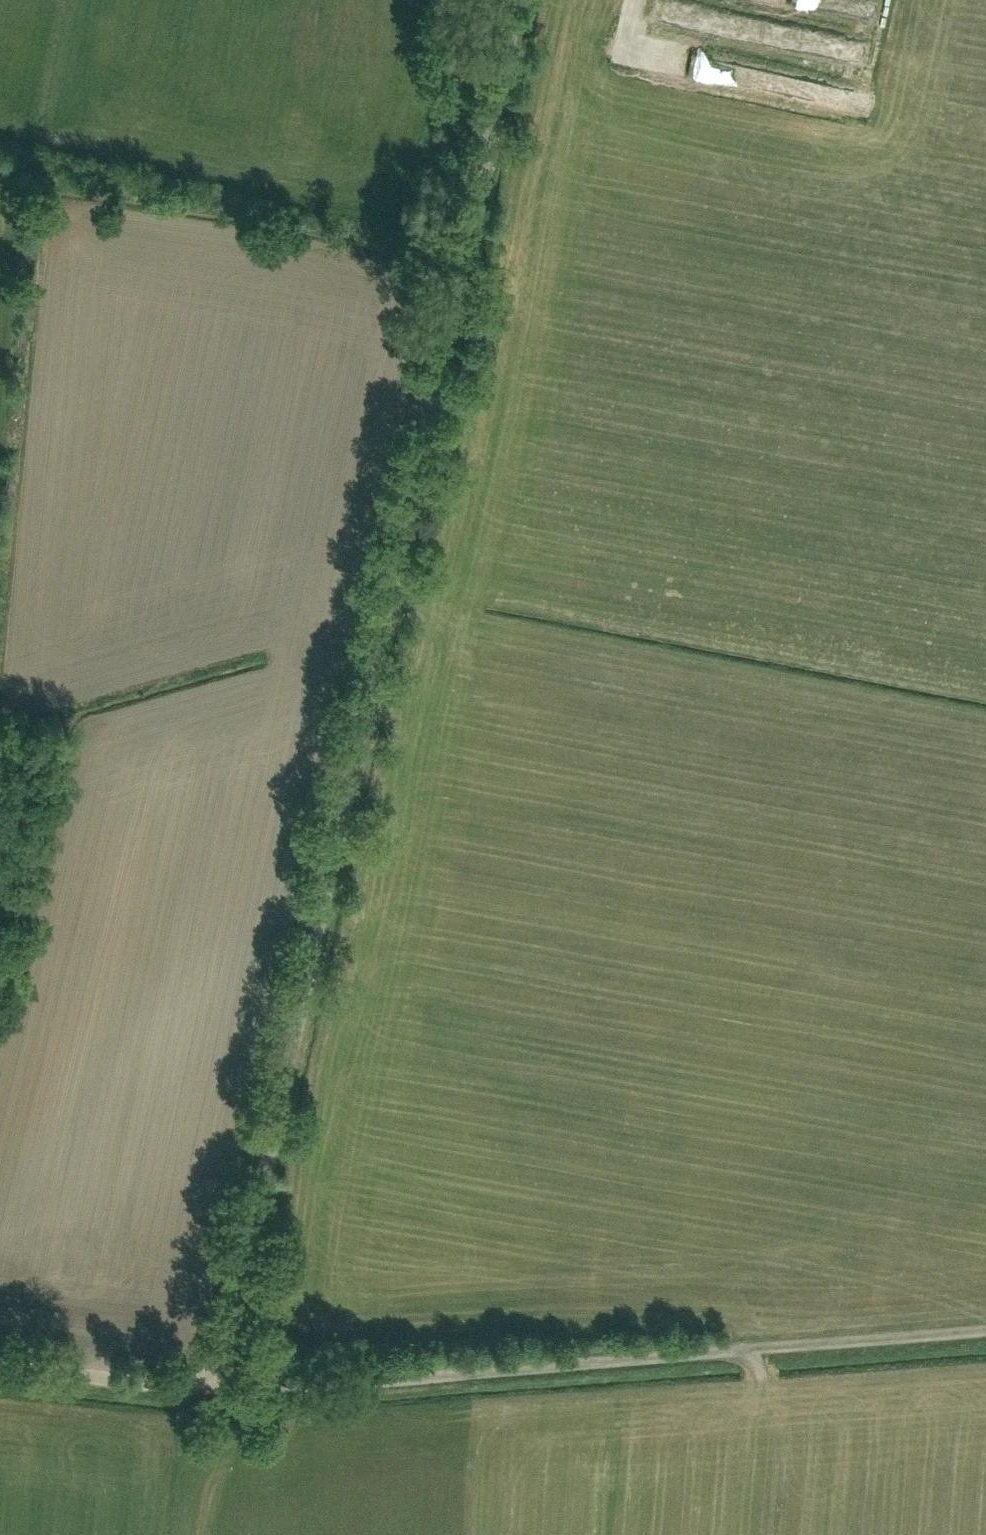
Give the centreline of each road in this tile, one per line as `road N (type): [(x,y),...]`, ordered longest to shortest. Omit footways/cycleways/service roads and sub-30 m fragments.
road 1 (unclassified): [(0,1368),(219,1386),(523,0)]
road 2 (track): [(219,1386),(985,1334)]

